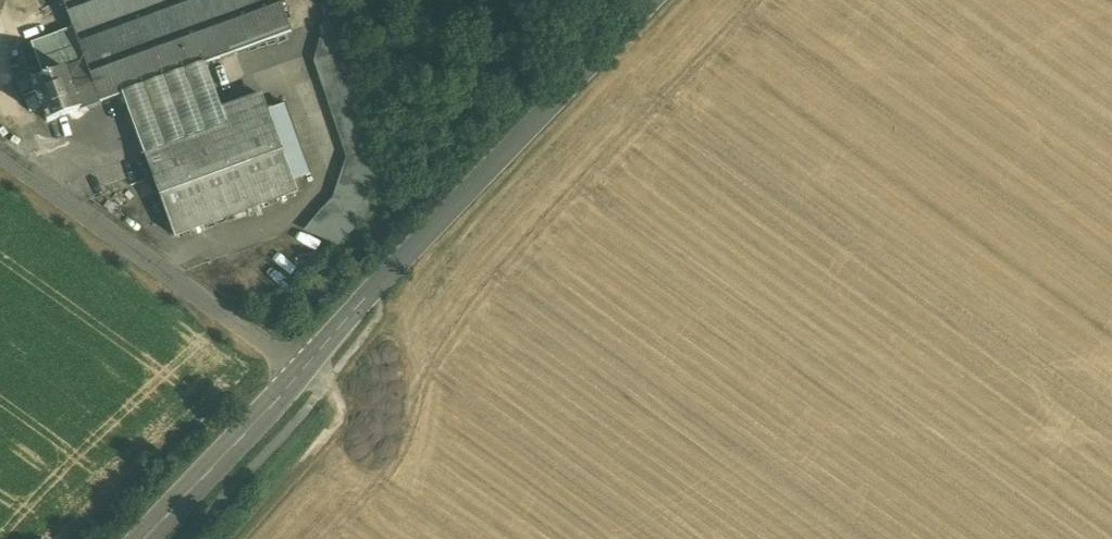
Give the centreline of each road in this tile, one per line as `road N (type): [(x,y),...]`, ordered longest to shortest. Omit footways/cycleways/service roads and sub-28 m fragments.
road 1 (tertiary): [(651,0),(307,368)]
road 2 (residential): [(0,151),(307,368)]
road 3 (tertiary): [(307,368),(150,538)]
road 4 (track): [(307,368),(338,403),(335,424),(238,538)]

